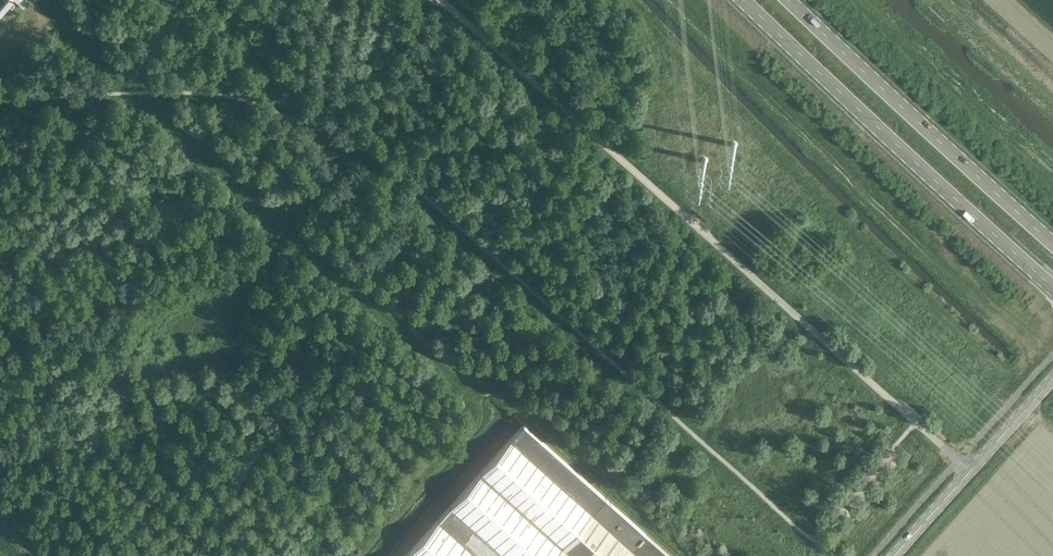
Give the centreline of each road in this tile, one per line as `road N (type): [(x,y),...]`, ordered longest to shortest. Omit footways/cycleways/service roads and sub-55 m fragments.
road 1 (primary): [(742,0),(1052,288)]
road 2 (primary): [(1052,243),(789,0)]
road 3 (tertiary): [(895,555),(1052,379)]
road 4 (unclassified): [(830,555),(824,529),(892,448)]

